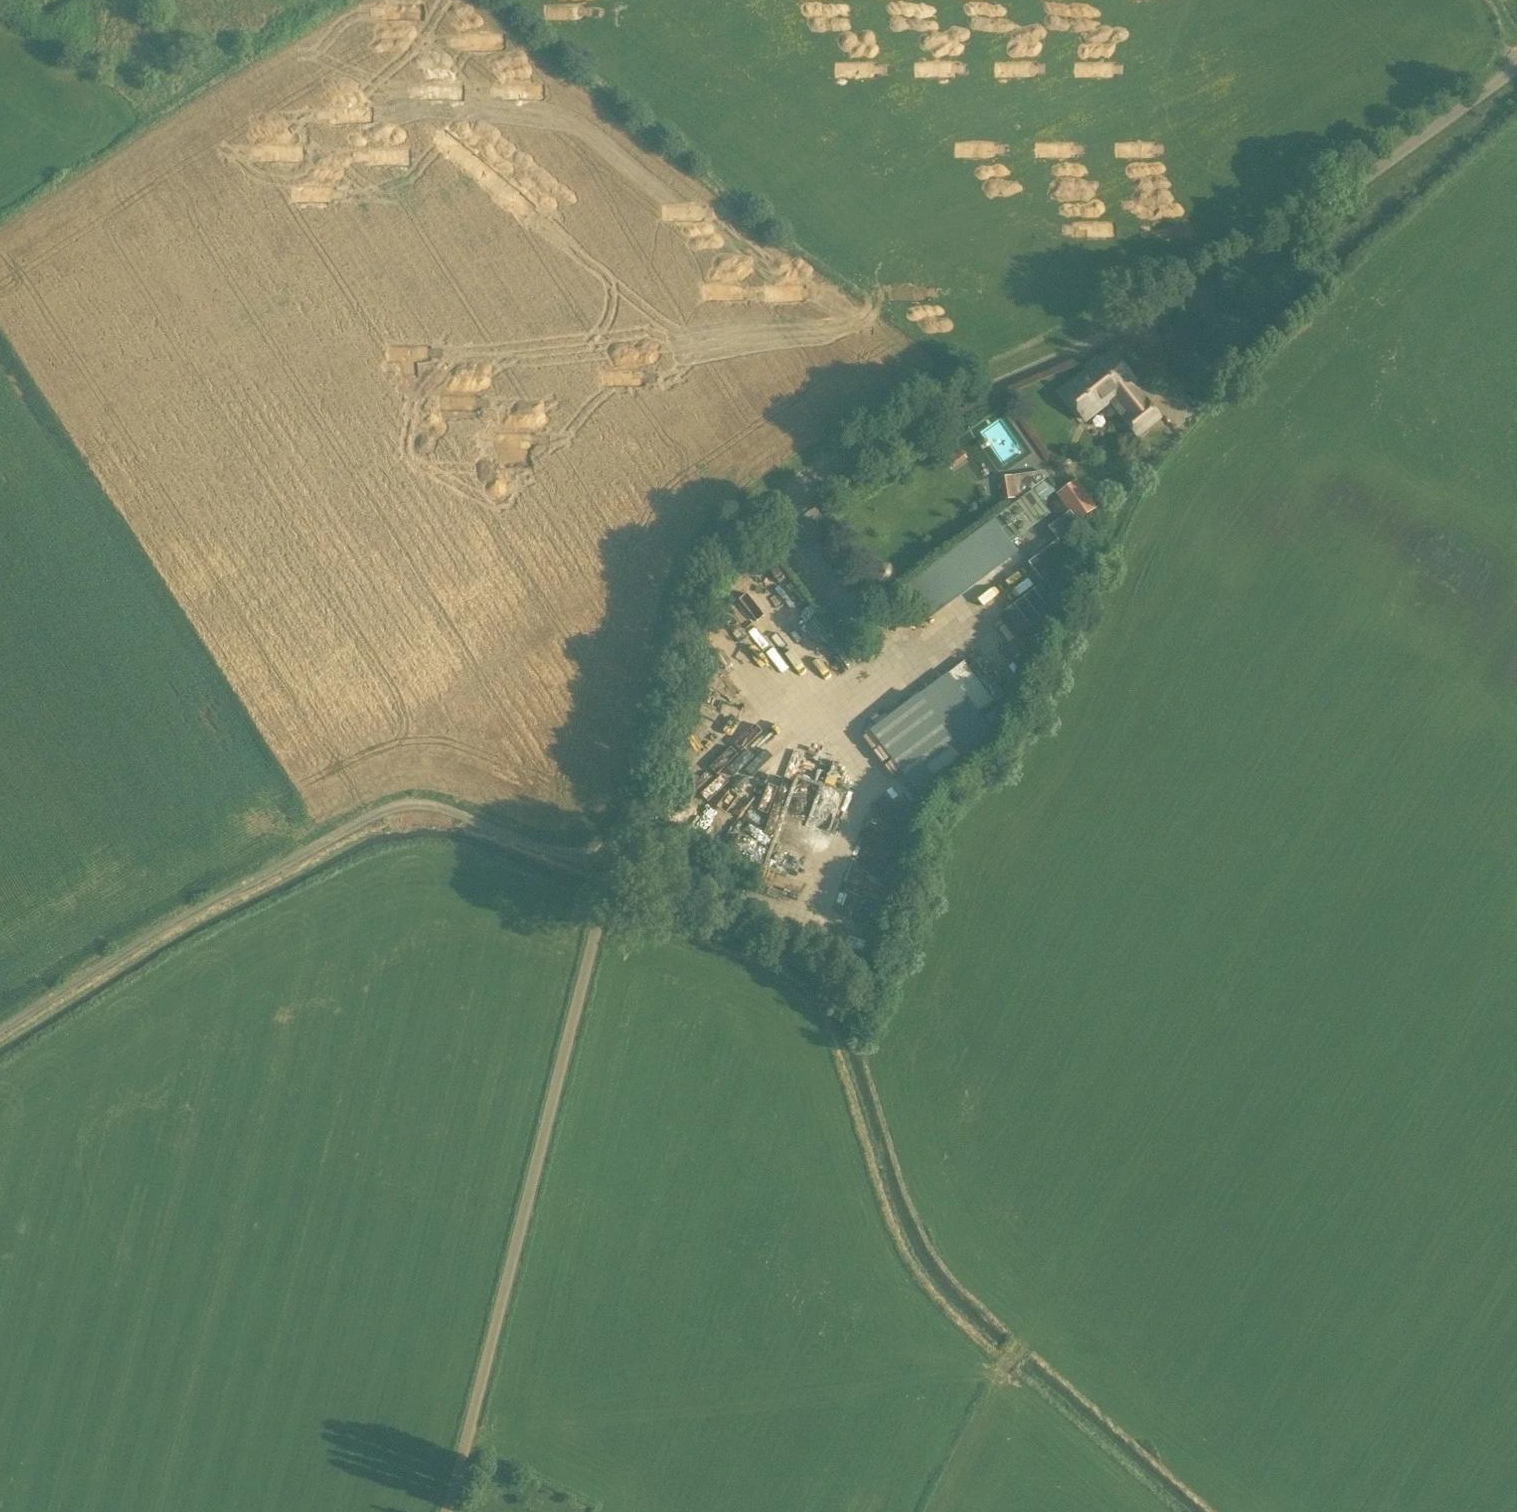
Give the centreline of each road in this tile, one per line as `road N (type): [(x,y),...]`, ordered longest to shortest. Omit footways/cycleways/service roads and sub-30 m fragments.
road 1 (unclassified): [(456,1478),(694,561),(883,444),(1216,280),(1516,65)]
road 2 (track): [(614,863),(535,846),(451,811),(415,805),(383,812),(0,1032)]
road 3 (track): [(1031,1333),(1009,1360),(938,1511)]

